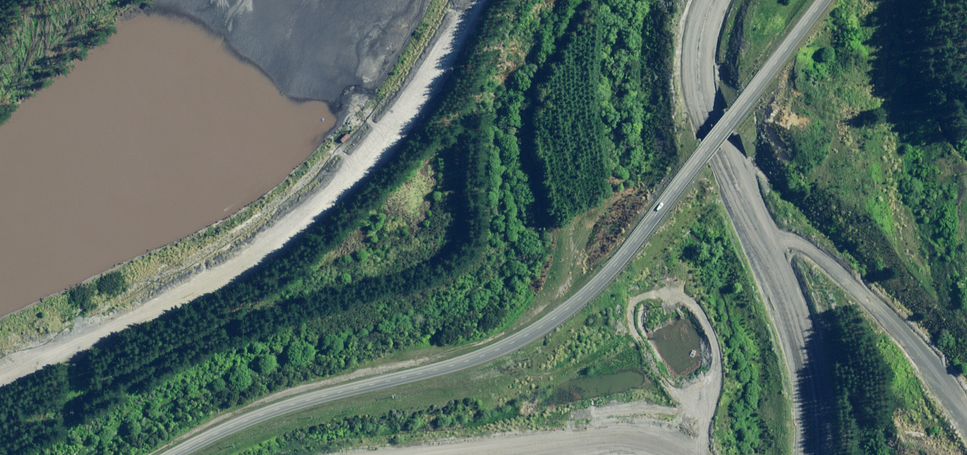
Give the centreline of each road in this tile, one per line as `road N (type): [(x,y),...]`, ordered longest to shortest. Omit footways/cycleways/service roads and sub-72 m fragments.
road 1 (tertiary): [(172,454),(269,411),(492,352),(550,320),(625,253),(823,0)]
road 2 (unclassified): [(0,378),(154,306),(261,244),(340,184),(420,92),(475,0)]
road 3 (tertiary): [(814,454),(807,382),(761,239)]
road 4 (tertiary): [(667,454),(597,446),(503,454)]
road 5 (tertiary): [(761,239),(722,171),(701,92)]
road 6 (tertiary): [(701,92),(738,166),(761,239)]

